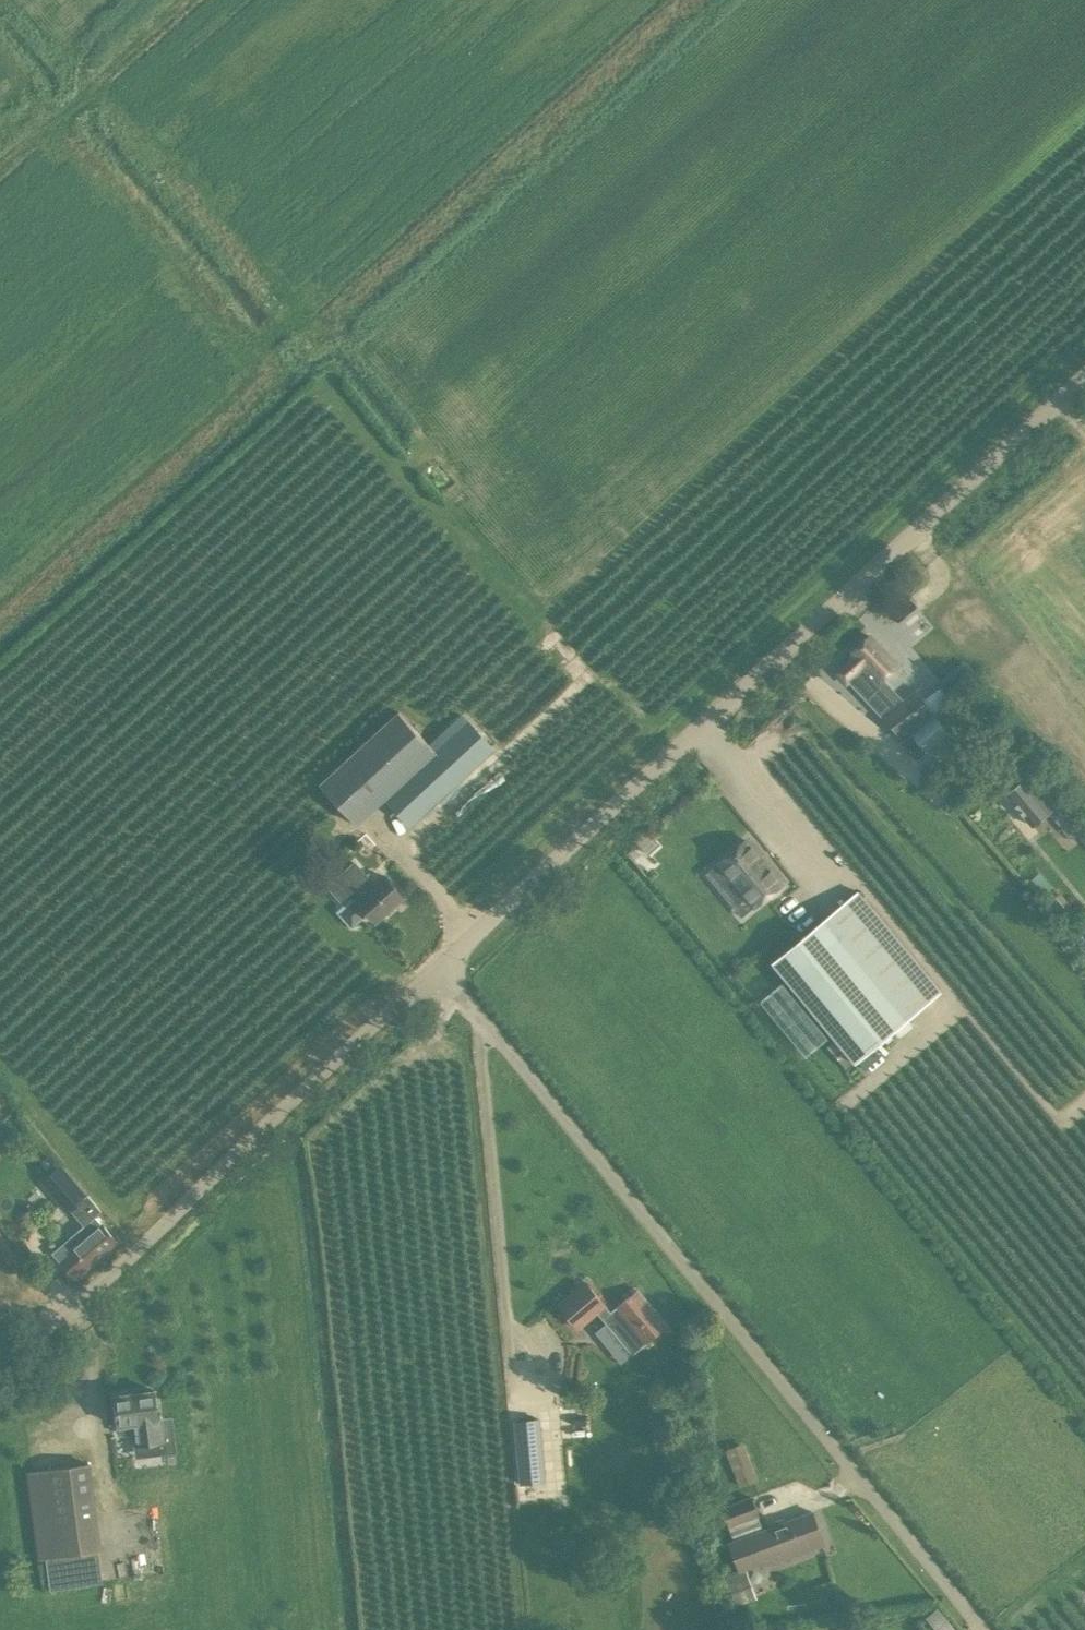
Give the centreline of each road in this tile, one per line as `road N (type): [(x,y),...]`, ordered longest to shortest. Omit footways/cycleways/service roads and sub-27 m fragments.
road 1 (unclassified): [(1084,380),(441,963)]
road 2 (unclassified): [(441,963),(980,1629)]
road 3 (unclassified): [(441,963),(135,1253),(0,1369)]

